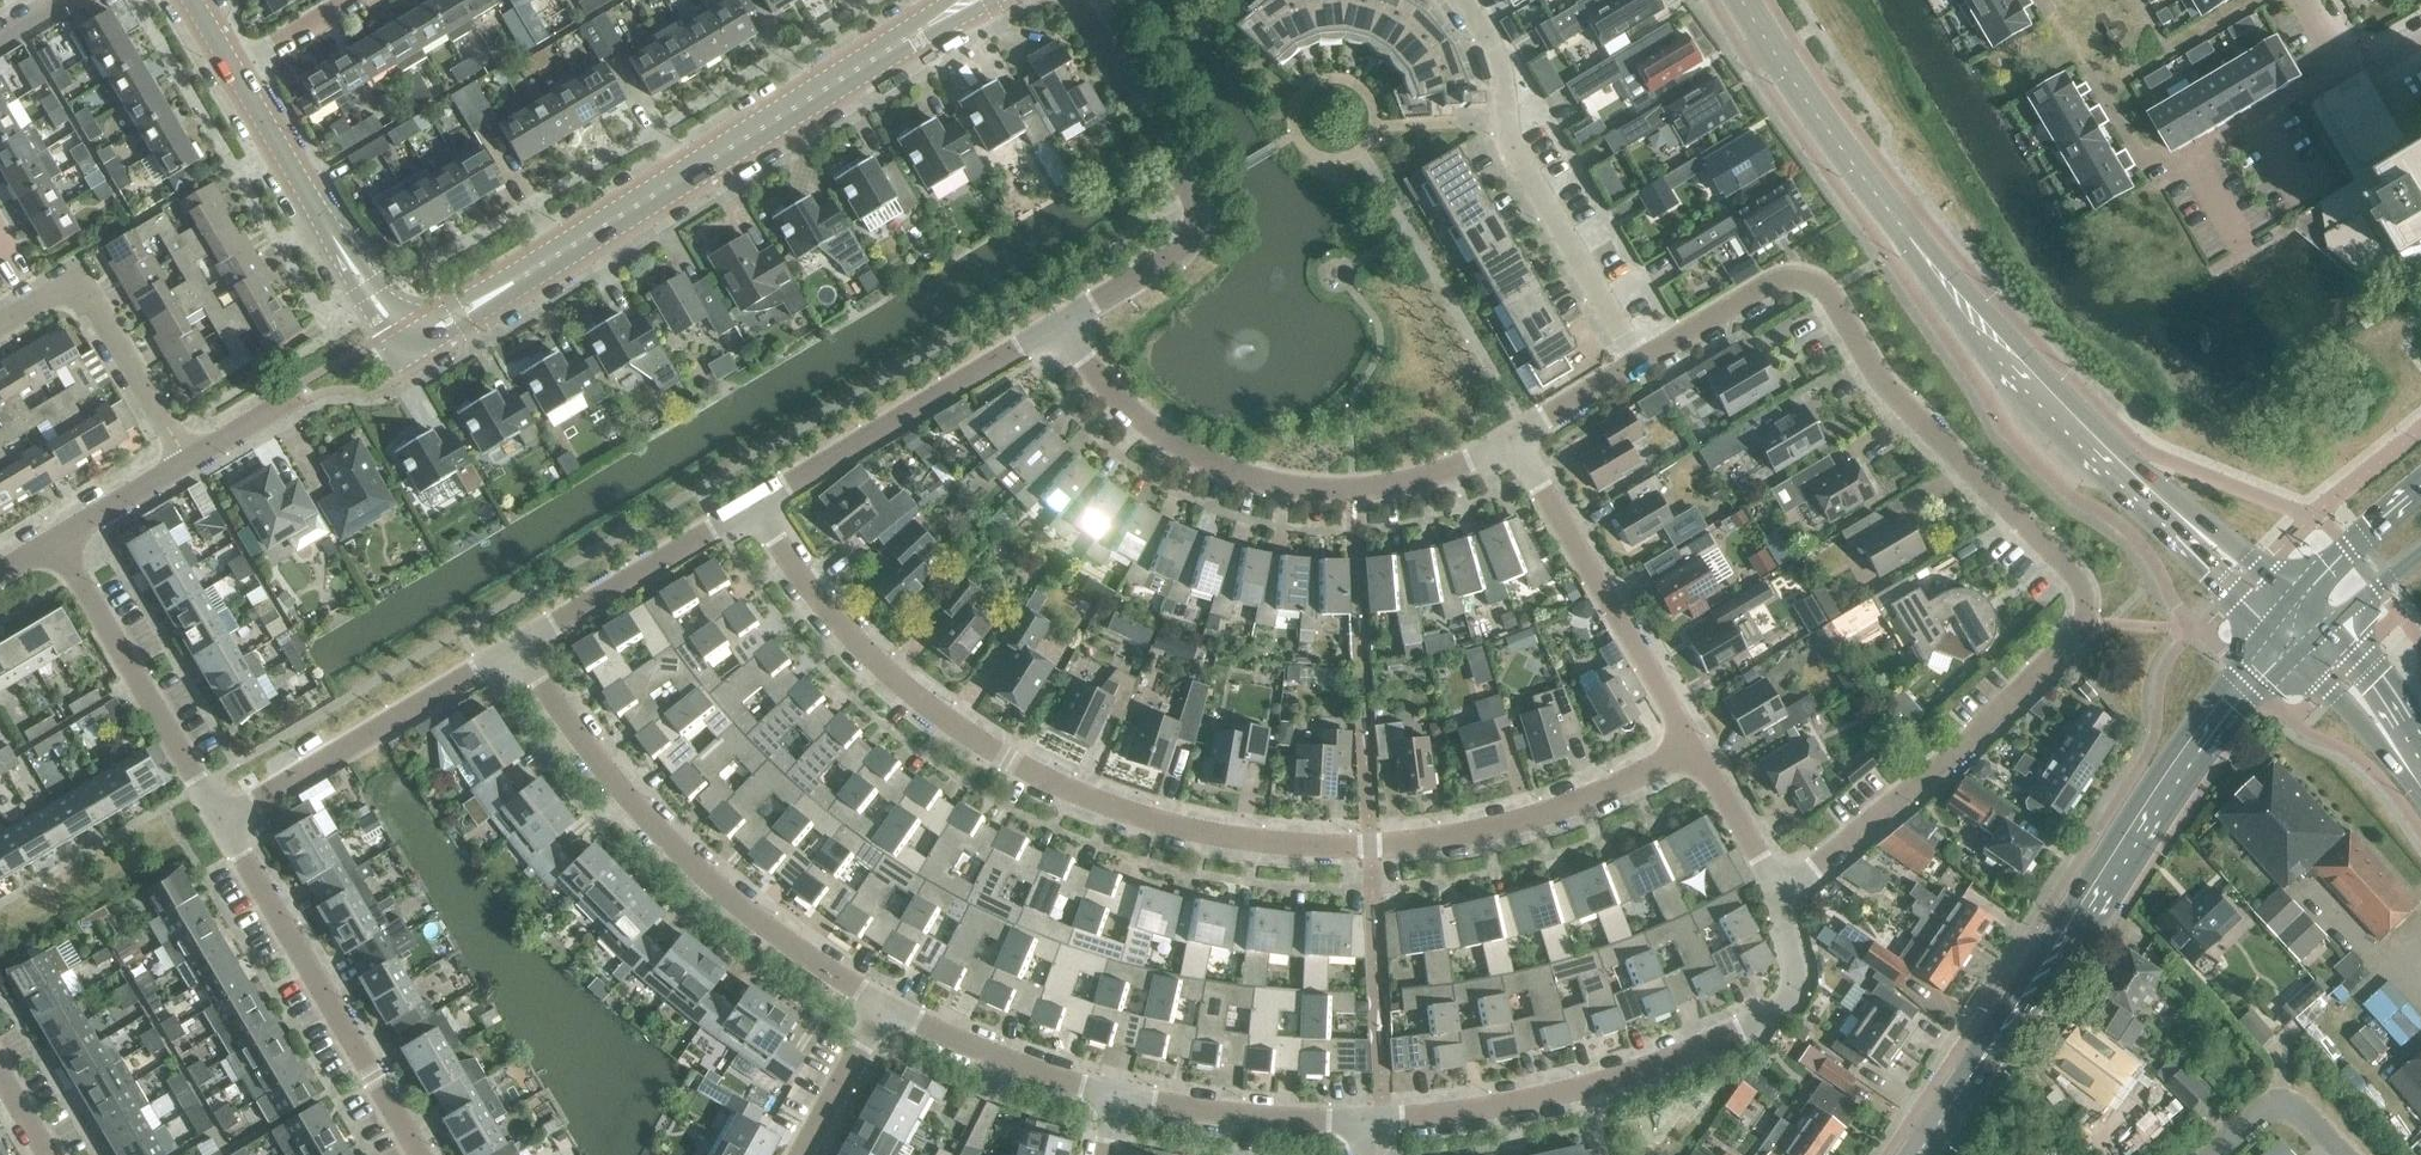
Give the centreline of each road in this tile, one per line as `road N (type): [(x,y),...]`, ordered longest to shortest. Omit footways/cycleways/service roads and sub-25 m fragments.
road 1 (residential): [(1694,745),(1538,815),(1456,835),(1278,842),(1186,828),(1097,801),(1013,762),(935,712),(864,651),(803,582),(751,505)]
road 2 (residential): [(1637,363),(1791,277),(1830,288),(1881,374),(2090,589),(2086,624),(1949,769),(1775,895)]
road 3 (tertiary): [(2302,623),(2222,562),(1987,337),(1835,131),(1753,0)]
road 4 (tertiary): [(413,329),(437,329),(977,0)]
road 5 (secondary): [(1921,1154),(2141,836),(2302,623)]
road 6 (residential): [(1775,895),(1794,967),(1795,990),(1783,1007),(1653,1064),(1551,1095),(1364,1121)]
road 7 (residential): [(1066,321),(1114,391),(1235,476),(1295,488),(1395,487),(1515,439)]
road 8 (residential): [(883,1002),(741,906),(677,849),(618,787),(519,647)]
road 9 (residential): [(1066,321),(1190,244),(1200,212),(1073,0)]
road 10 (residential): [(1637,363),(1504,132),(1499,64),(1461,0)]
road 11 (residential): [(419,1154),(221,820)]
road 12 (residential): [(751,505),(1066,321)]
road 13 (residential): [(1694,745),(1515,439)]
road 14 (residential): [(221,820),(519,647)]
road 15 (residential): [(221,820),(52,541)]
road 16 (tertiary): [(413,329),(354,270),(234,73)]
road 17 (residential): [(191,456),(75,276),(0,324)]
road 18 (residential): [(519,647),(751,505)]
road 19 (residential): [(1364,1121),(1196,1109),(1114,1093)]
road 20 (residential): [(1114,1093),(957,1039),(883,1002)]
road 21 (residential): [(2164,171),(2364,59)]
road 22 (secondary): [(2420,768),(2302,623)]
road 23 (secondary): [(2420,490),(2347,548),(2302,623)]
road 24 (residential): [(797,1154),(883,1002)]
road 25 (residential): [(1775,895),(1694,745)]
road 26 (unclassified): [(2219,1154),(2283,1098),(2339,1154)]
road 27 (residential): [(52,541),(191,456)]
road 28 (residential): [(234,73),(359,0)]
road 29 (residential): [(1515,439),(1637,363)]
road 30 (secondary): [(2302,623),(2420,553)]

